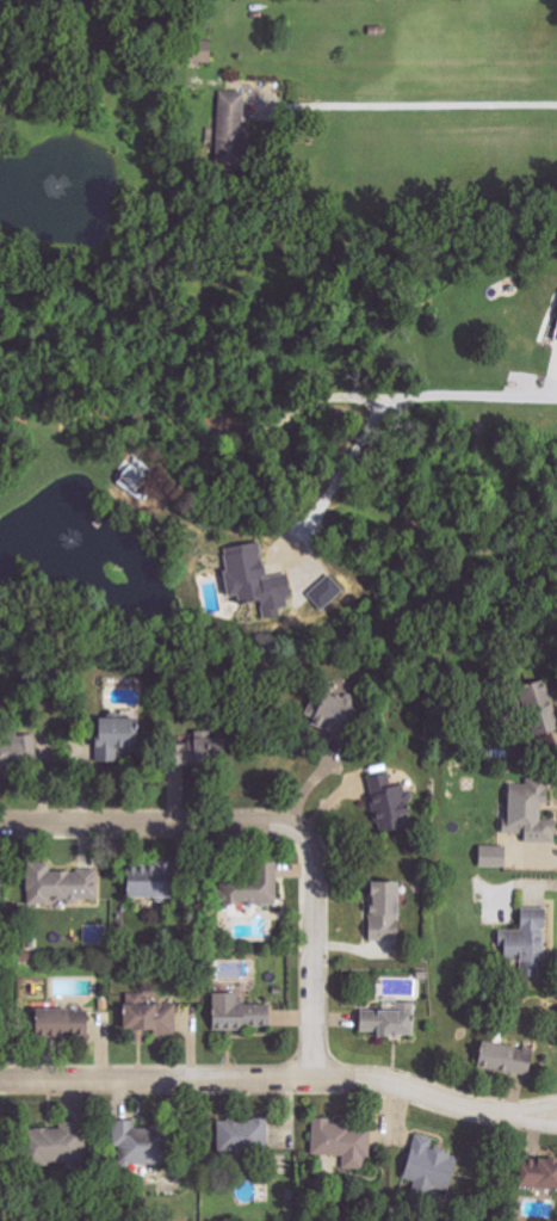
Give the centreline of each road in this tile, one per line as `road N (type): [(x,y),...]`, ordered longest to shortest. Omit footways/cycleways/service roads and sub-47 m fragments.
road 1 (residential): [(556,1113),(519,1114),(379,1079),(0,1079)]
road 2 (residential): [(312,1078),(315,855),(302,831),(279,822),(0,822)]

